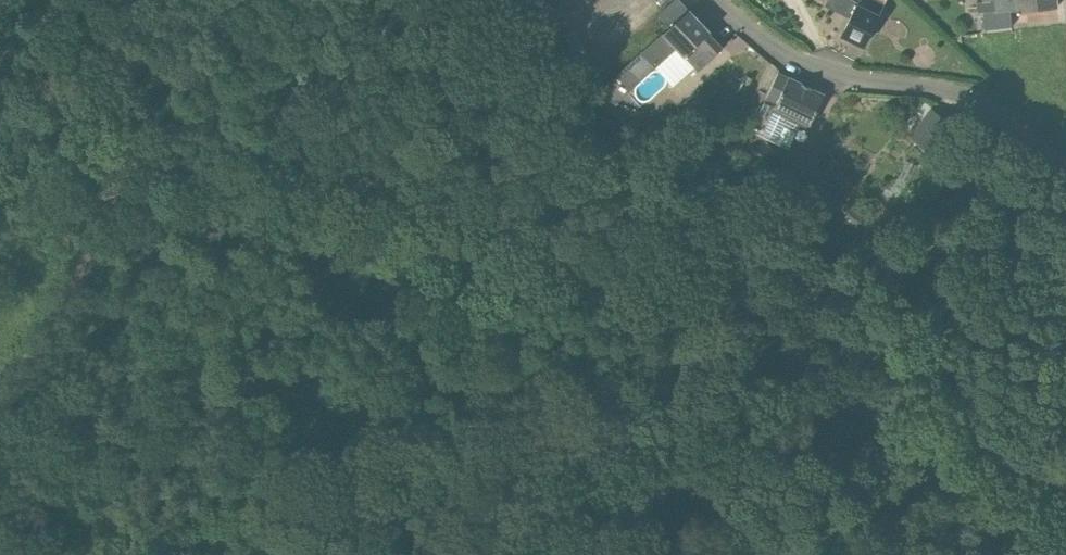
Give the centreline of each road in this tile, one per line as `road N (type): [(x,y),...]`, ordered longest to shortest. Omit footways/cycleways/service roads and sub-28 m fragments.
road 1 (unclassified): [(1065,167),(985,105),(802,62),(767,44),(718,0)]

